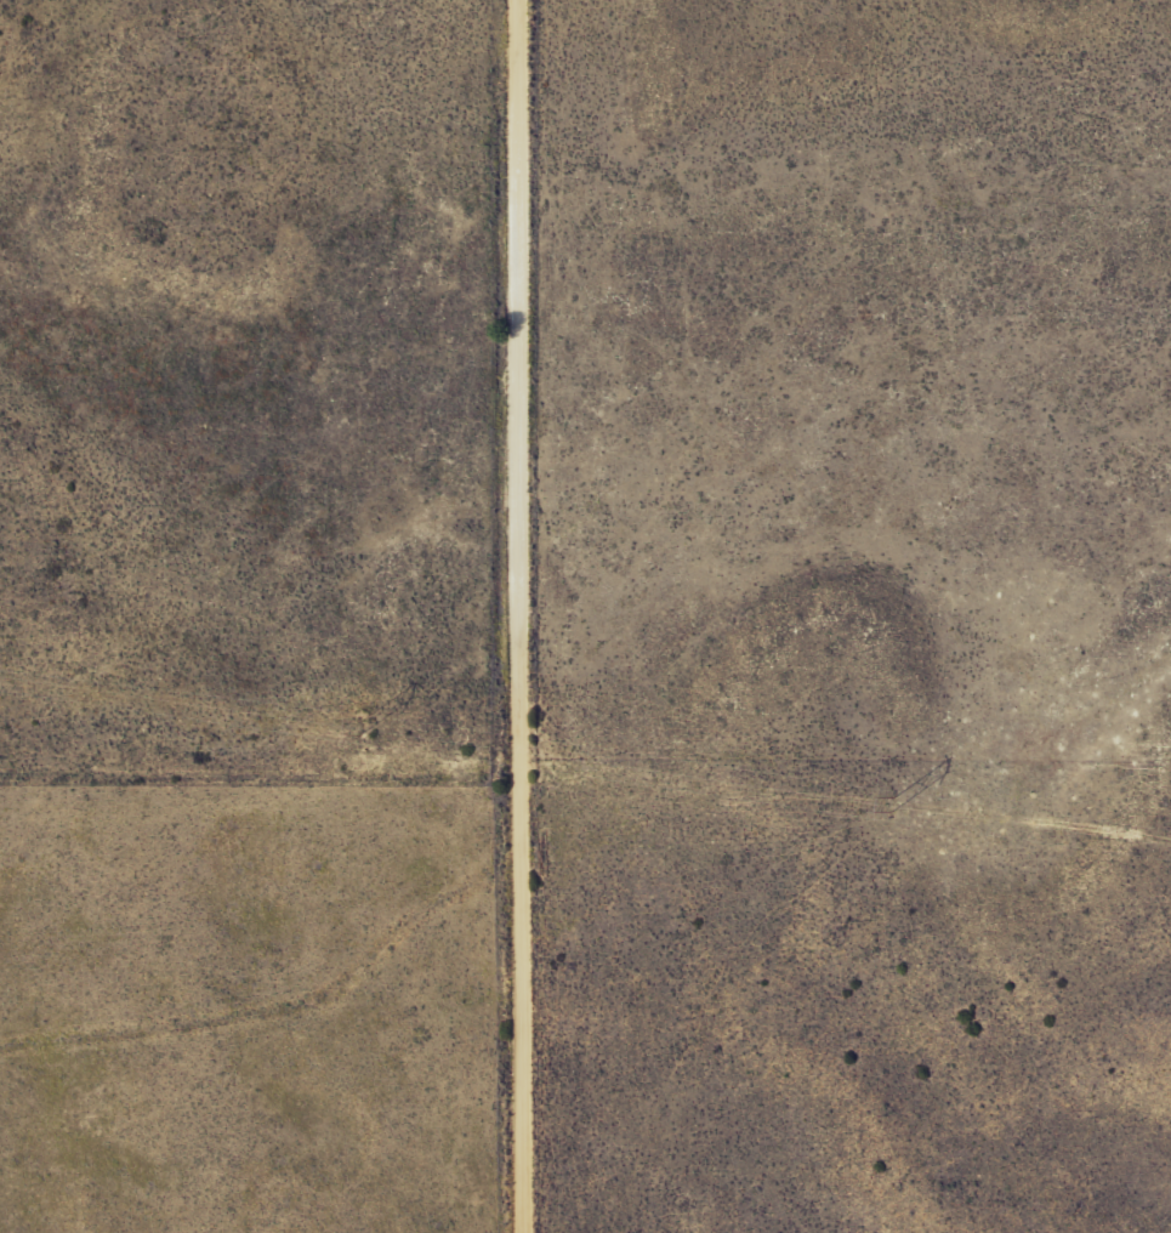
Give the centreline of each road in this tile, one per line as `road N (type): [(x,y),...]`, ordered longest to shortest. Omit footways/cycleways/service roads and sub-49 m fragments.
road 1 (tertiary): [(521,1232),(520,0)]

